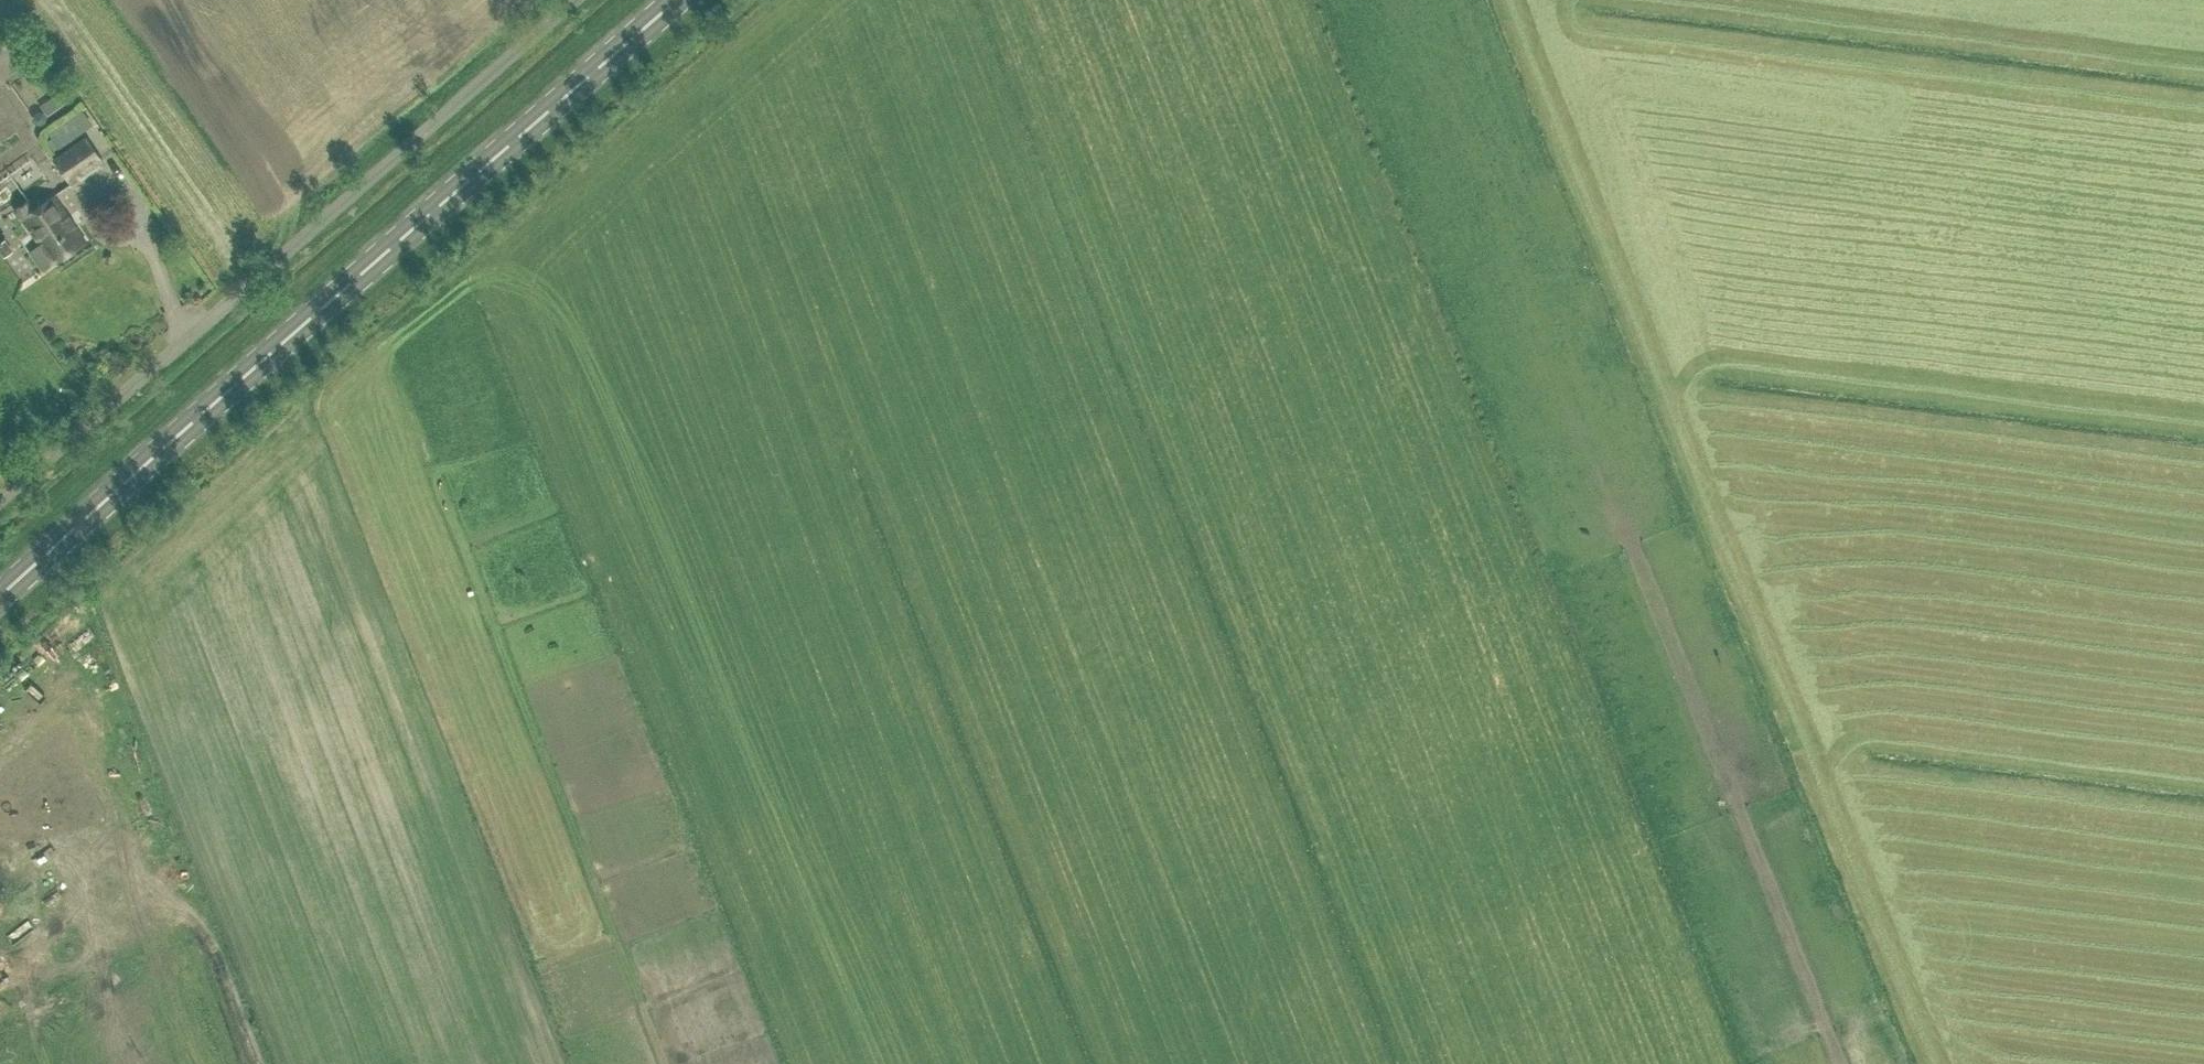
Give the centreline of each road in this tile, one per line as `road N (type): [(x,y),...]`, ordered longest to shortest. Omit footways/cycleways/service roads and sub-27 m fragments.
road 1 (primary): [(0,595),(675,0)]
road 2 (unclassified): [(0,503),(575,0)]

